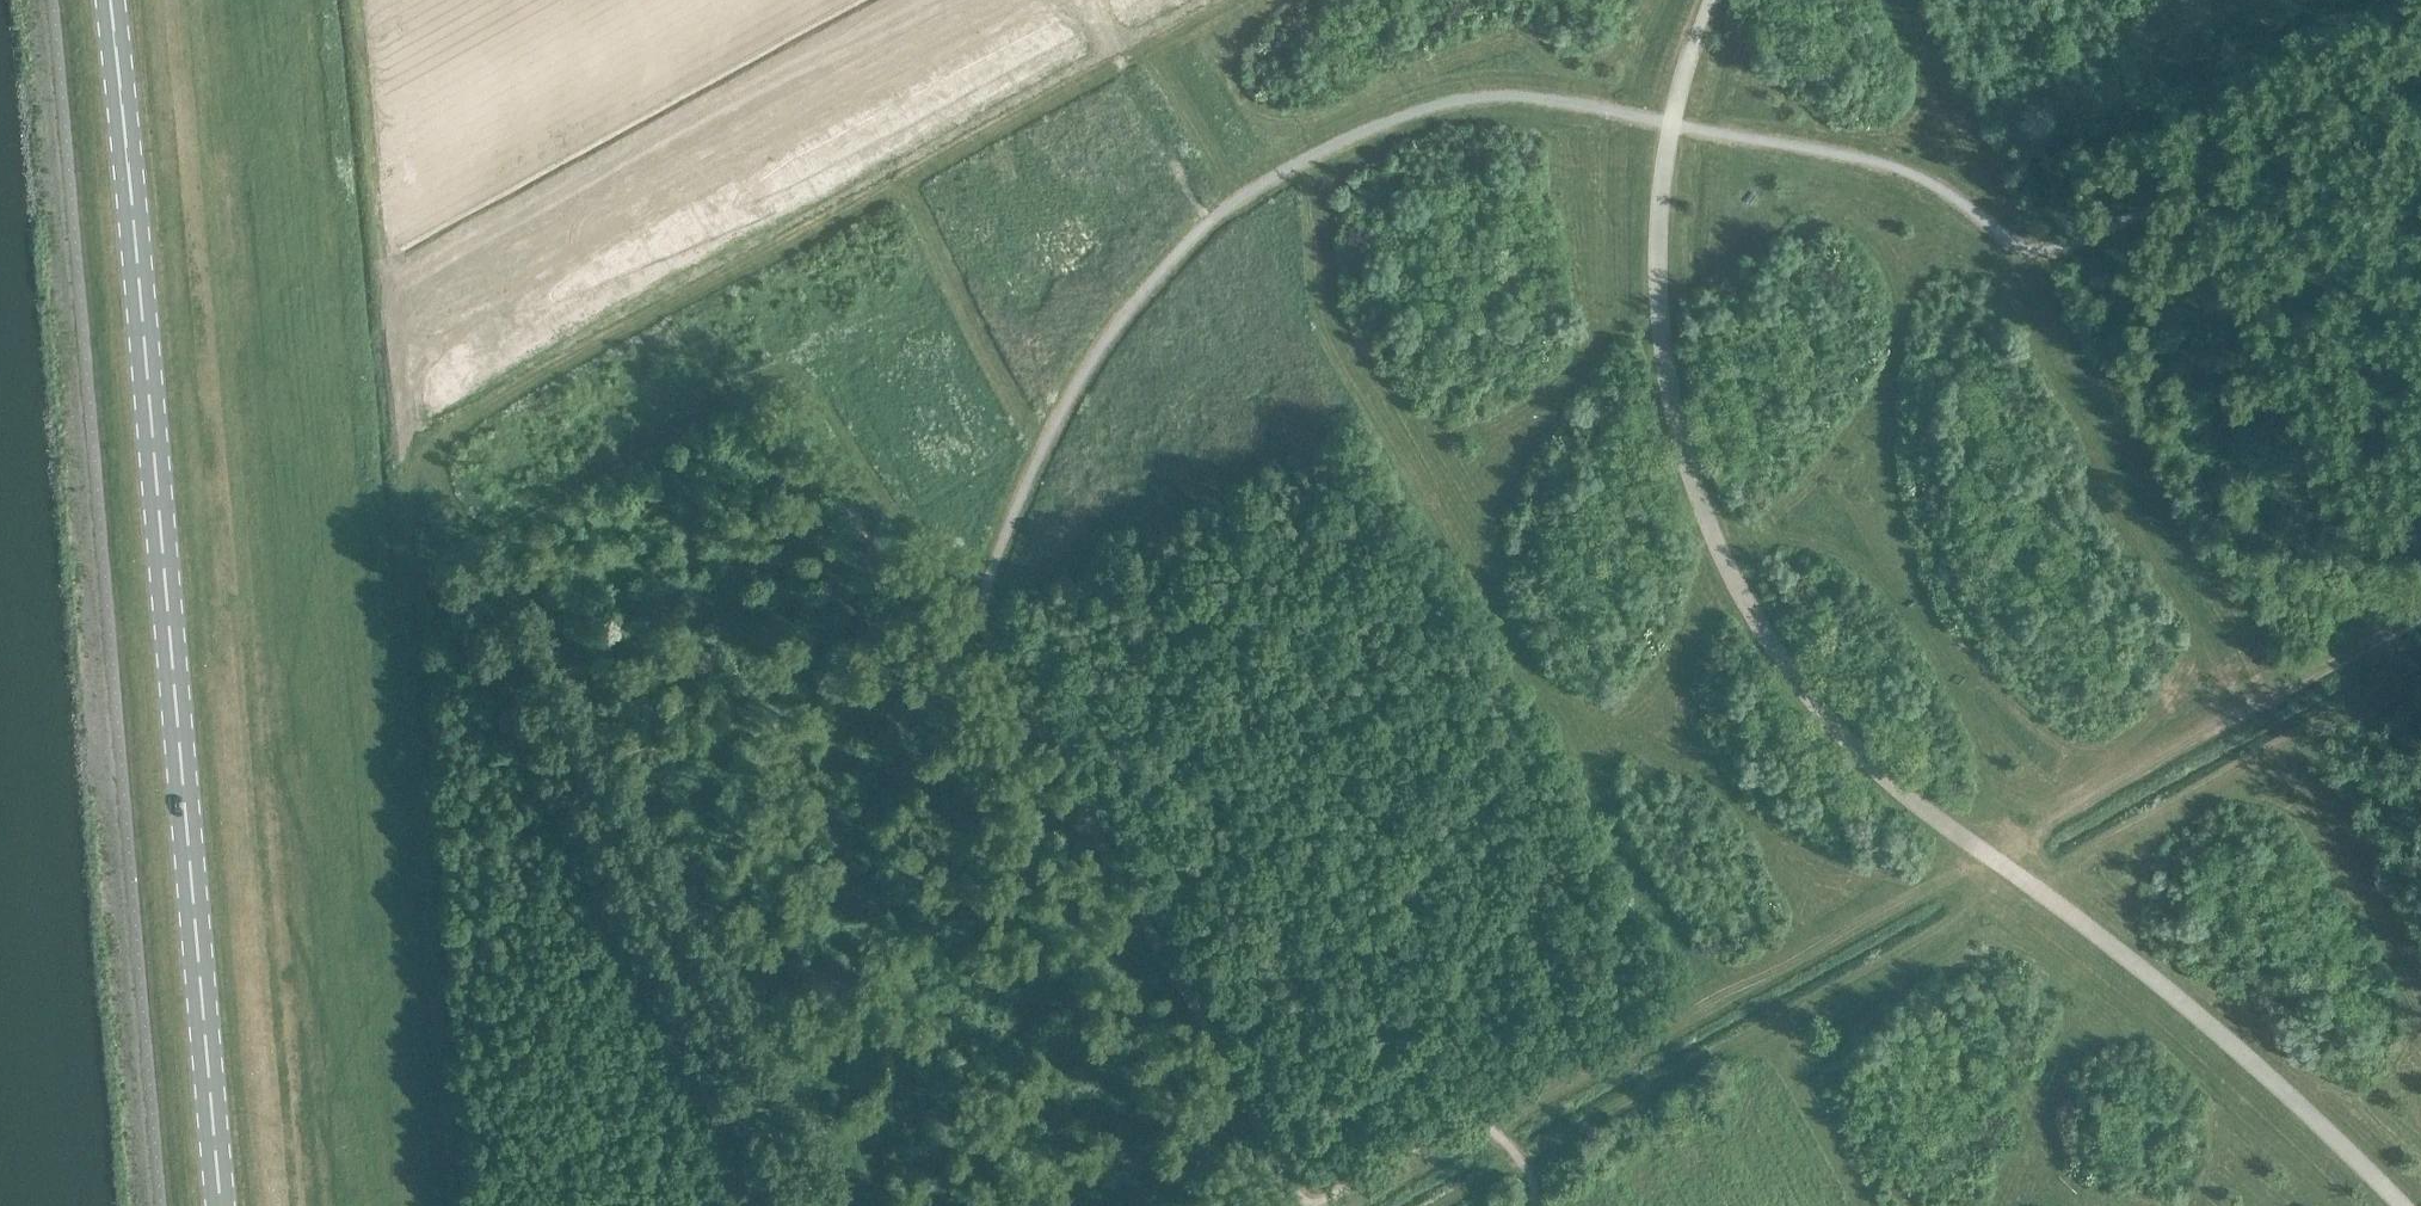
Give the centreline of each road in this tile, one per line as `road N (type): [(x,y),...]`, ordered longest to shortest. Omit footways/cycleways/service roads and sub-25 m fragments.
road 1 (secondary): [(215,1205),(105,0)]
road 2 (track): [(2420,669),(2072,859),(1998,862),(1947,933),(1800,1013),(1787,1056),(1866,1205)]

